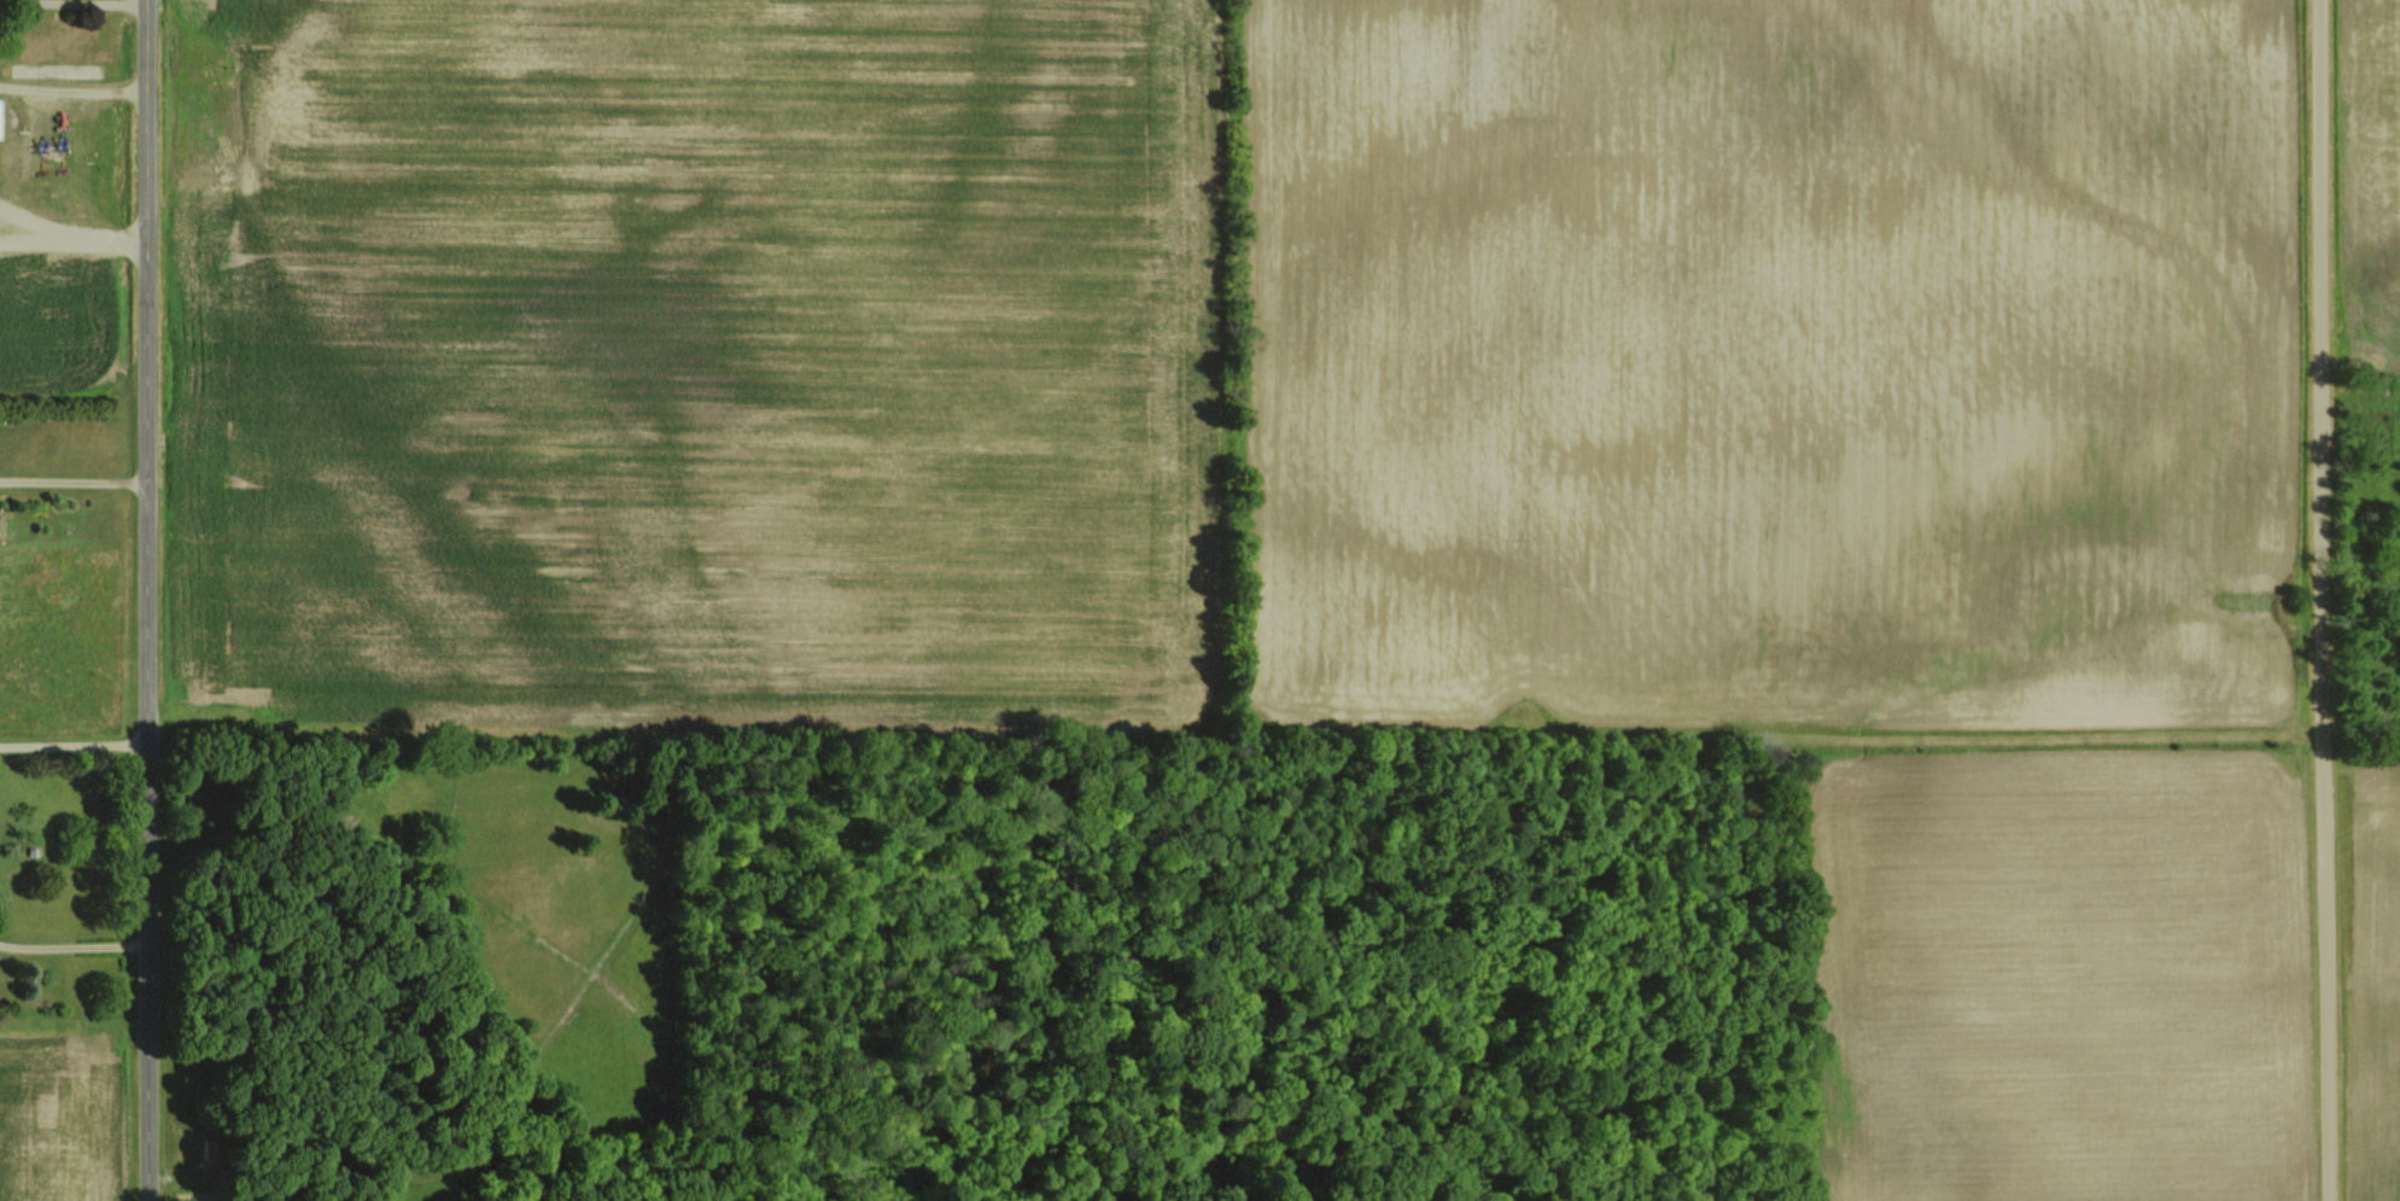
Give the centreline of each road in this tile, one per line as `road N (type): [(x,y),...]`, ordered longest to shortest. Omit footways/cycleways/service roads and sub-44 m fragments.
road 1 (residential): [(2339,1200),(2332,0)]
road 2 (residential): [(146,0),(148,1200)]

